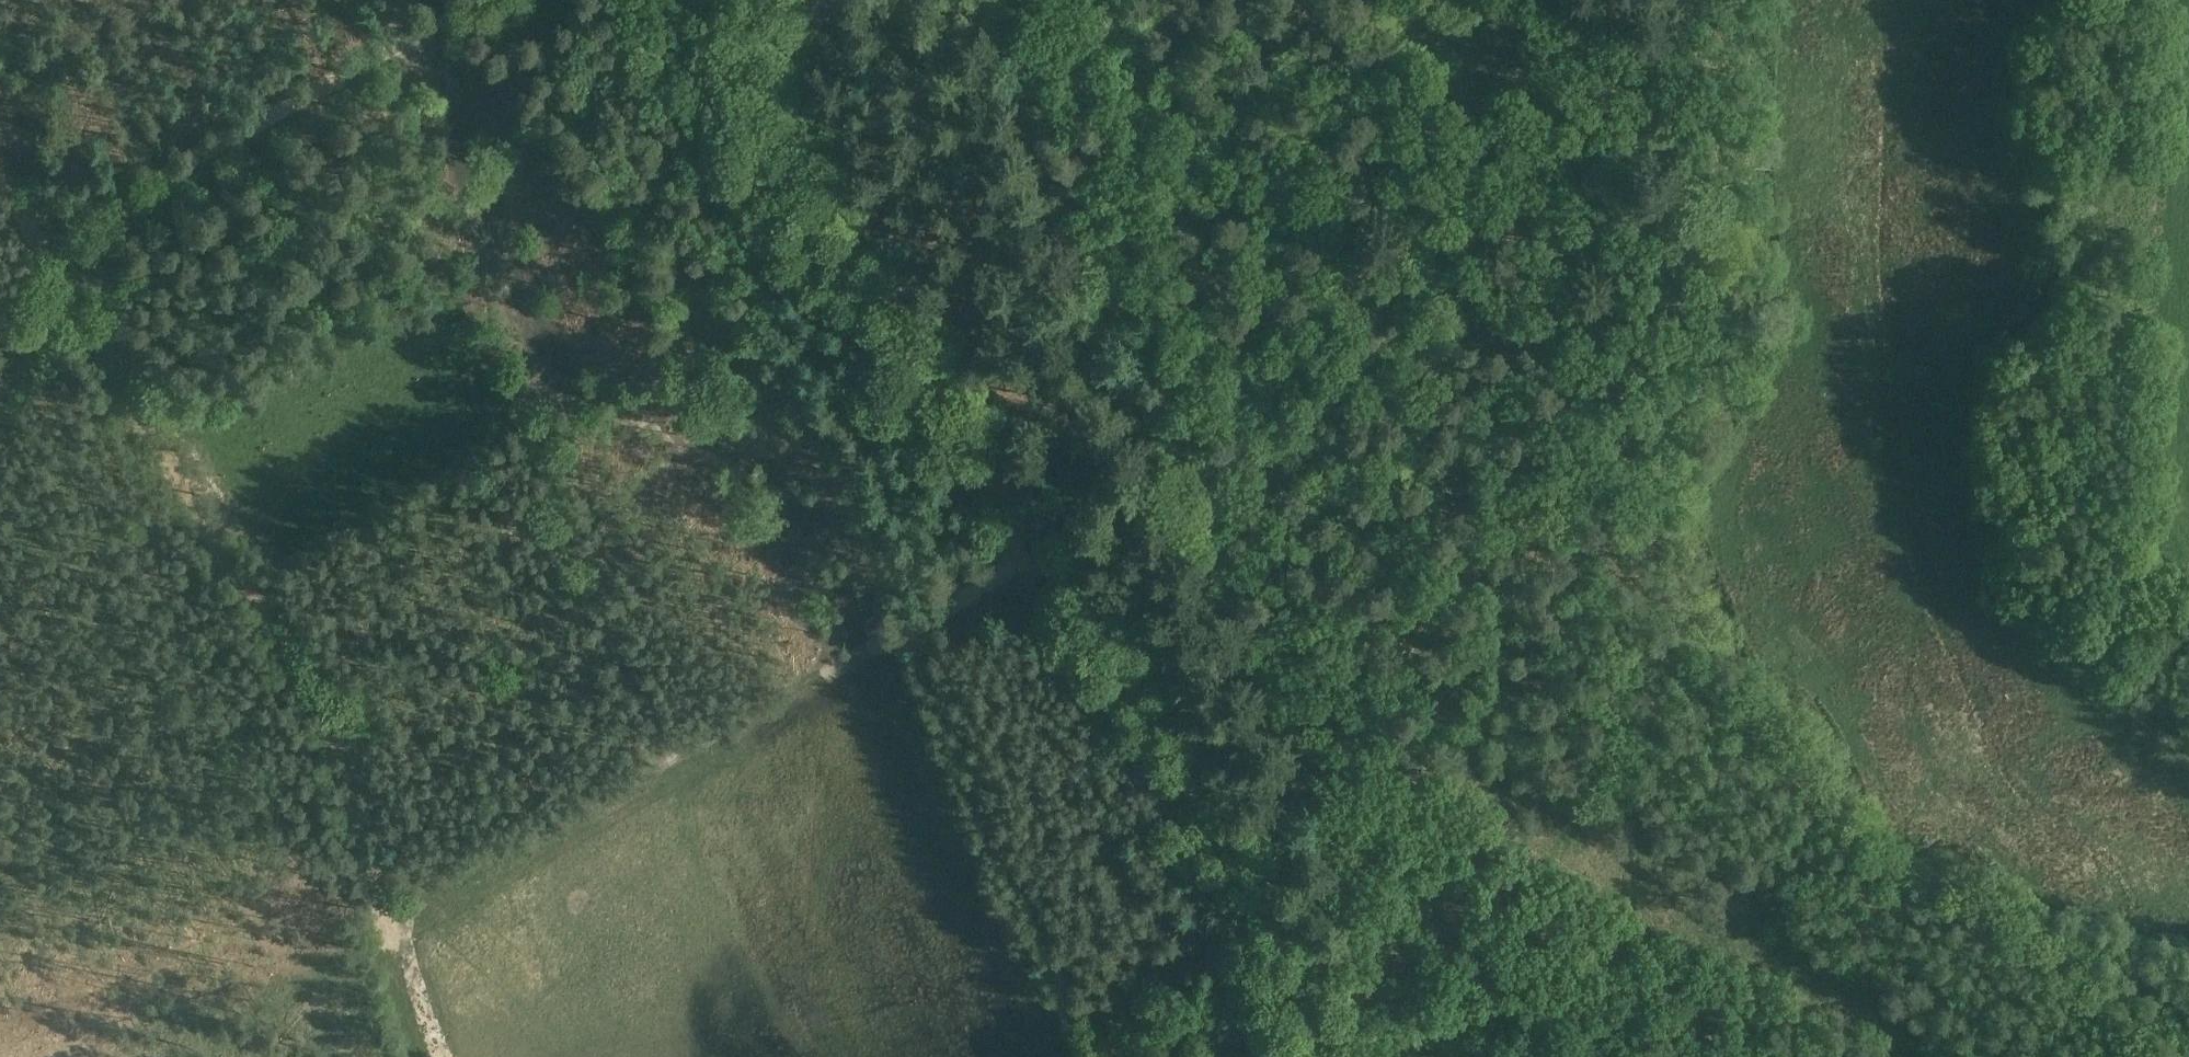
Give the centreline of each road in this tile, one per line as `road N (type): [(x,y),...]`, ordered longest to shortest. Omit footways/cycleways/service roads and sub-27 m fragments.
road 1 (track): [(1036,554),(658,751),(380,910),(326,720),(172,469),(63,257),(0,175)]
road 2 (track): [(1036,554),(764,118),(753,85),(767,0)]
road 3 (track): [(0,372),(86,228),(480,0)]
road 4 (track): [(1330,1056),(1179,781),(1036,554)]

